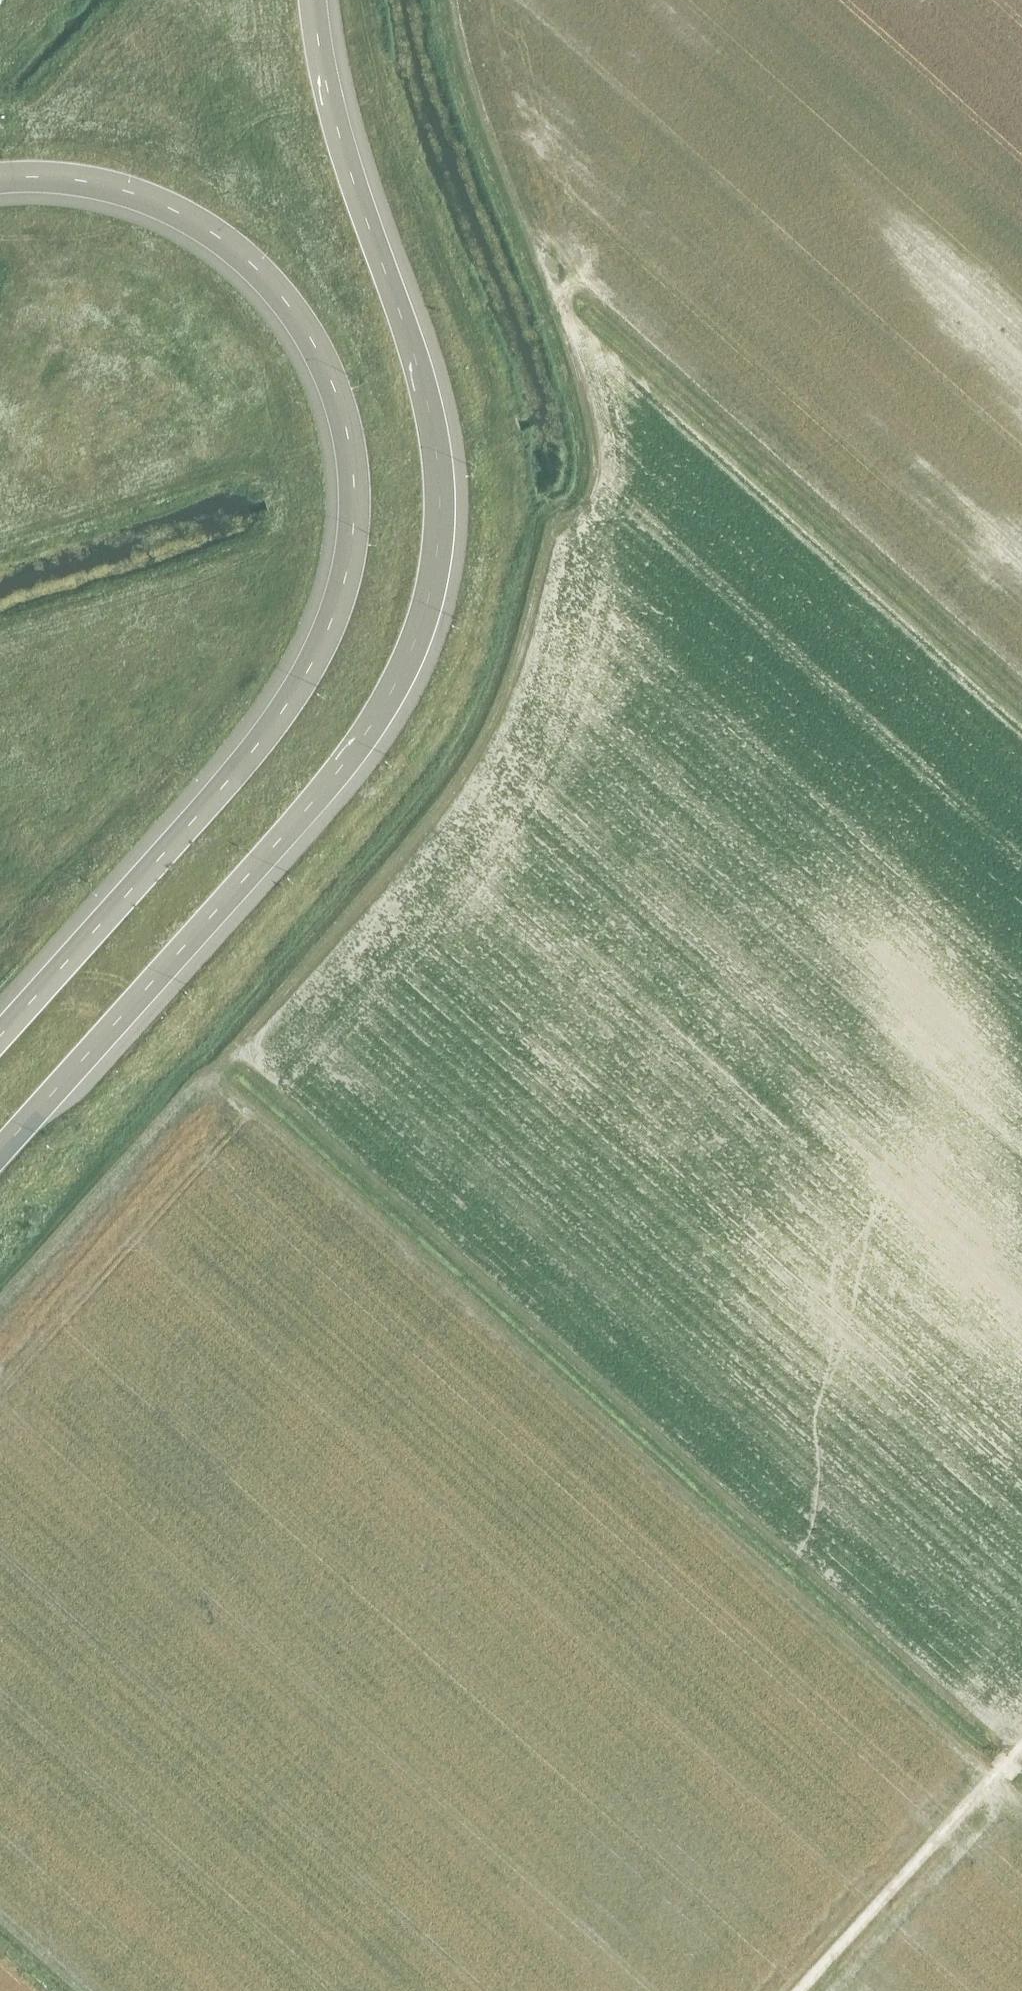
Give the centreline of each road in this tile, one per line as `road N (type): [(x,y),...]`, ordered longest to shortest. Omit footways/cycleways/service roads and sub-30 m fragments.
road 1 (motorway): [(0,1151),(339,769),(399,677),(429,594),(440,501),(428,405),(351,174),(313,0)]
road 2 (motorway): [(0,178),(81,179),(129,191),(214,233),(255,265),(313,340),(334,385),(354,480),(345,575),(310,667),(223,785),(0,1036)]

